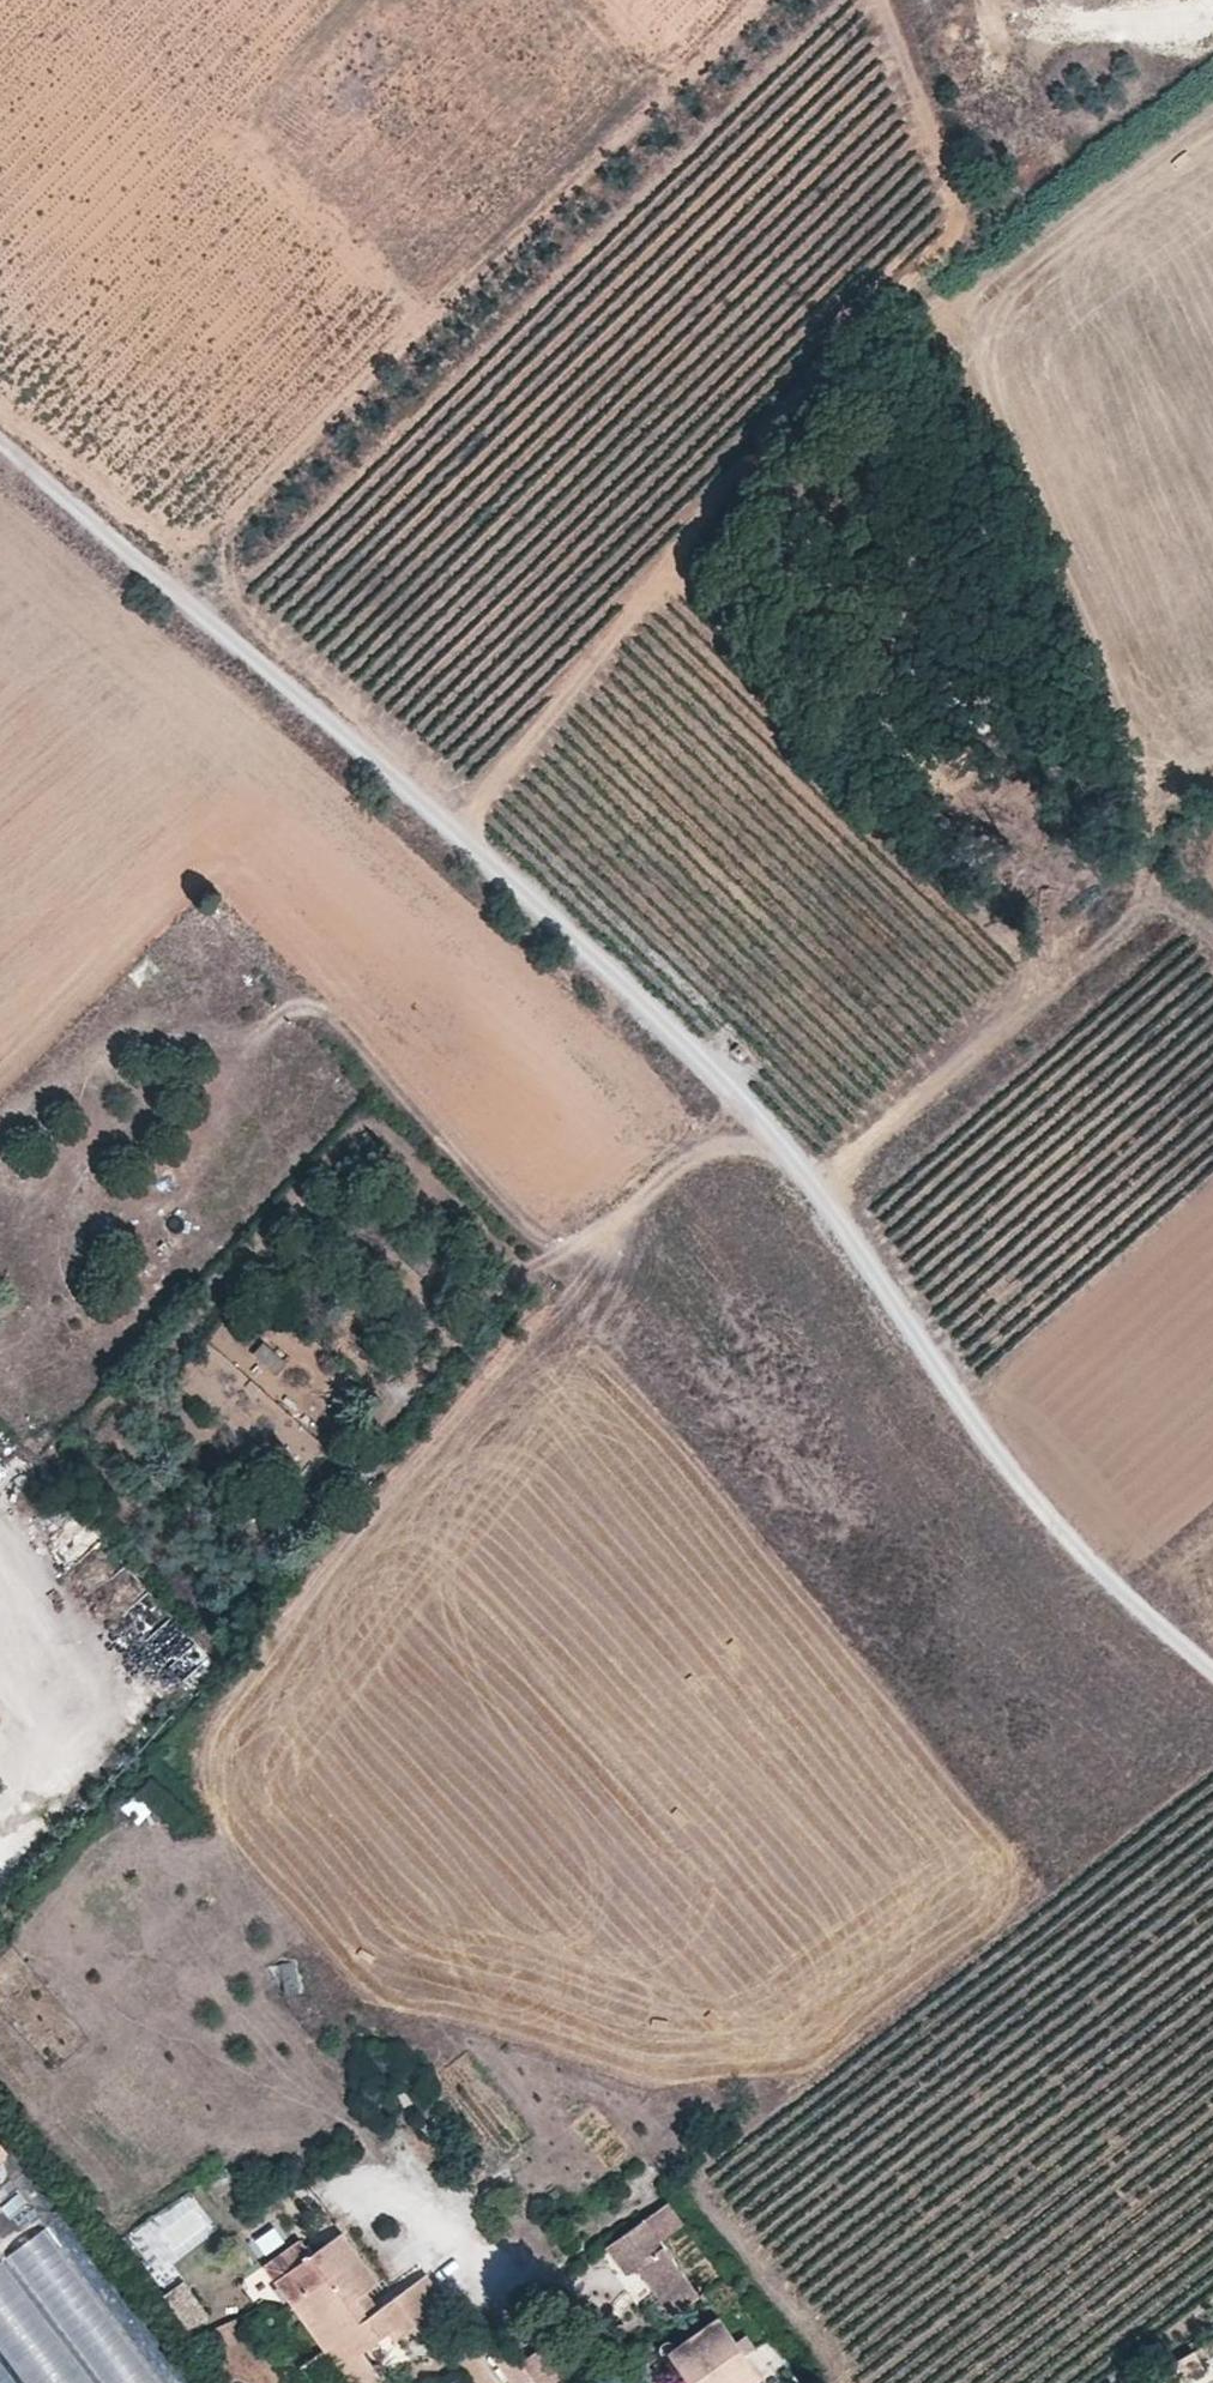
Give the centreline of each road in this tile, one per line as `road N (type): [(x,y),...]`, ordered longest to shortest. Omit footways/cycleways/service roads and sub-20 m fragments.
road 1 (track): [(1212,1668),(1082,1554),(805,1171),(473,846),(0,437)]

